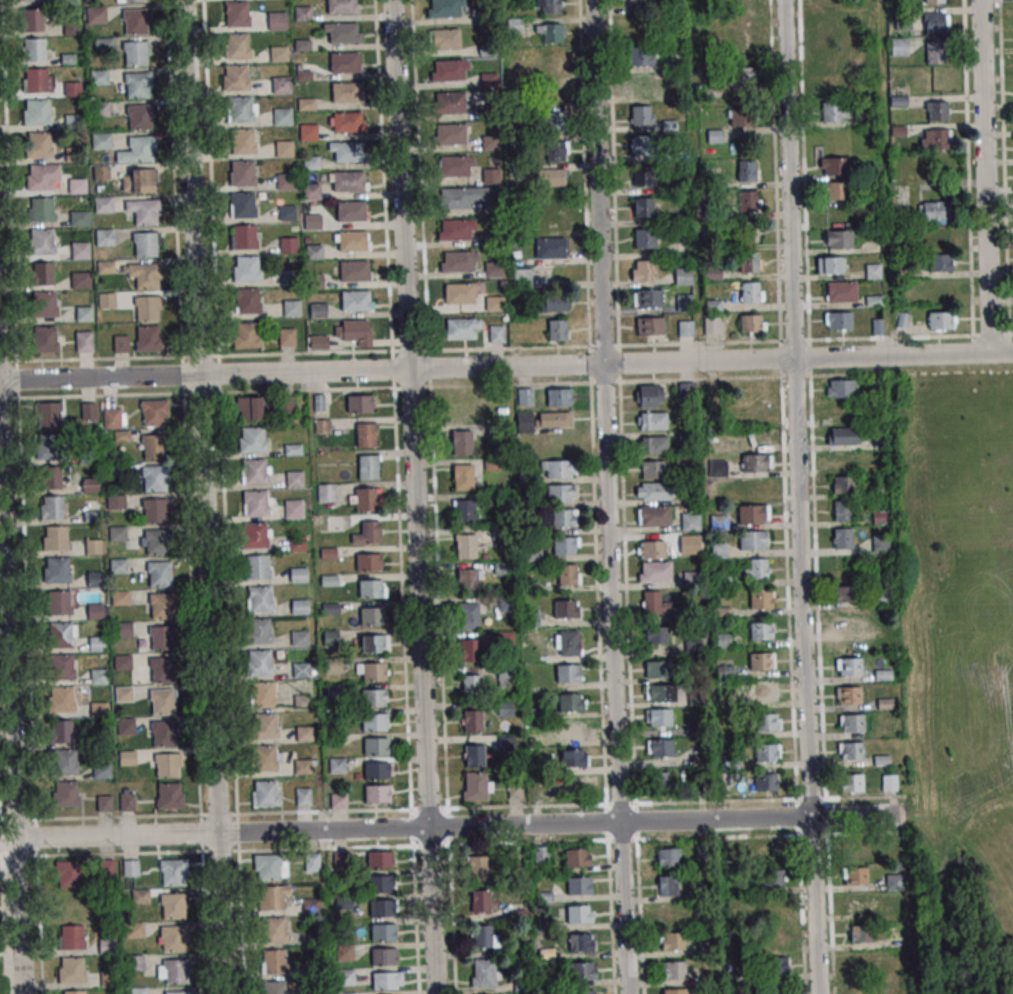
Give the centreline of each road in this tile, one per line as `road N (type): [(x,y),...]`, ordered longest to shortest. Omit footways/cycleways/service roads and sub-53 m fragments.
road 1 (residential): [(0,382),(1012,353)]
road 2 (residential): [(433,993),(389,0)]
road 3 (residential): [(183,0),(224,993)]
road 4 (residential): [(591,0),(629,993)]
road 5 (residential): [(810,819),(783,0)]
road 6 (residential): [(810,819),(16,840)]
road 7 (residential): [(22,993),(0,453)]
road 8 (residential): [(980,0),(989,354)]
road 9 (residential): [(819,993),(810,819)]

